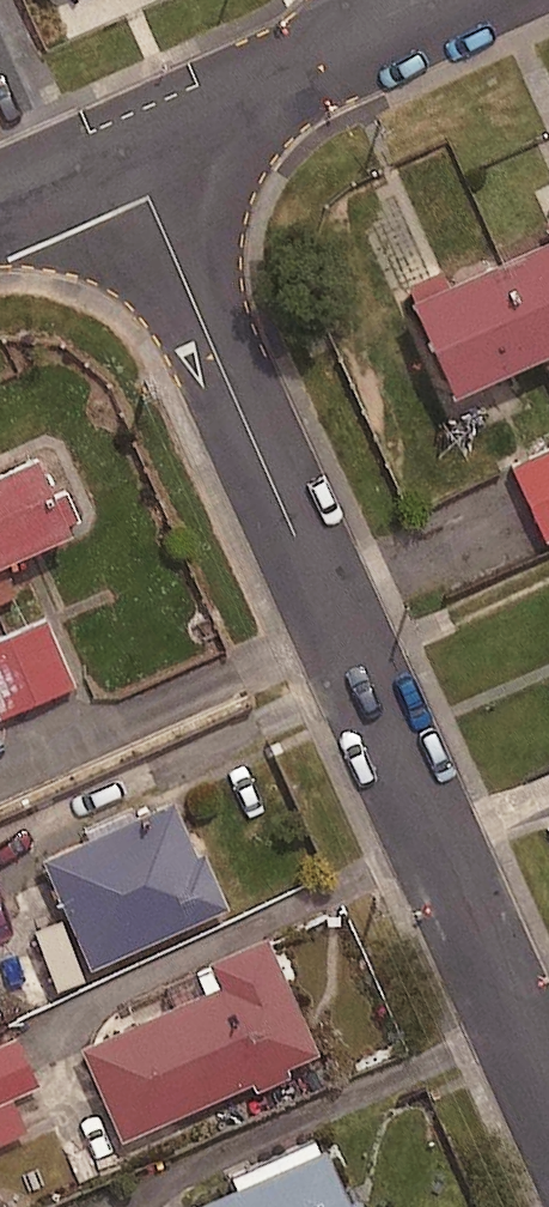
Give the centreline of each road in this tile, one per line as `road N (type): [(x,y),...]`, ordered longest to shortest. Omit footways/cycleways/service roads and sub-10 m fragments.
road 1 (residential): [(127,145),(548,1081)]
road 2 (residential): [(127,145),(411,16)]
road 3 (residential): [(0,202),(127,145)]

